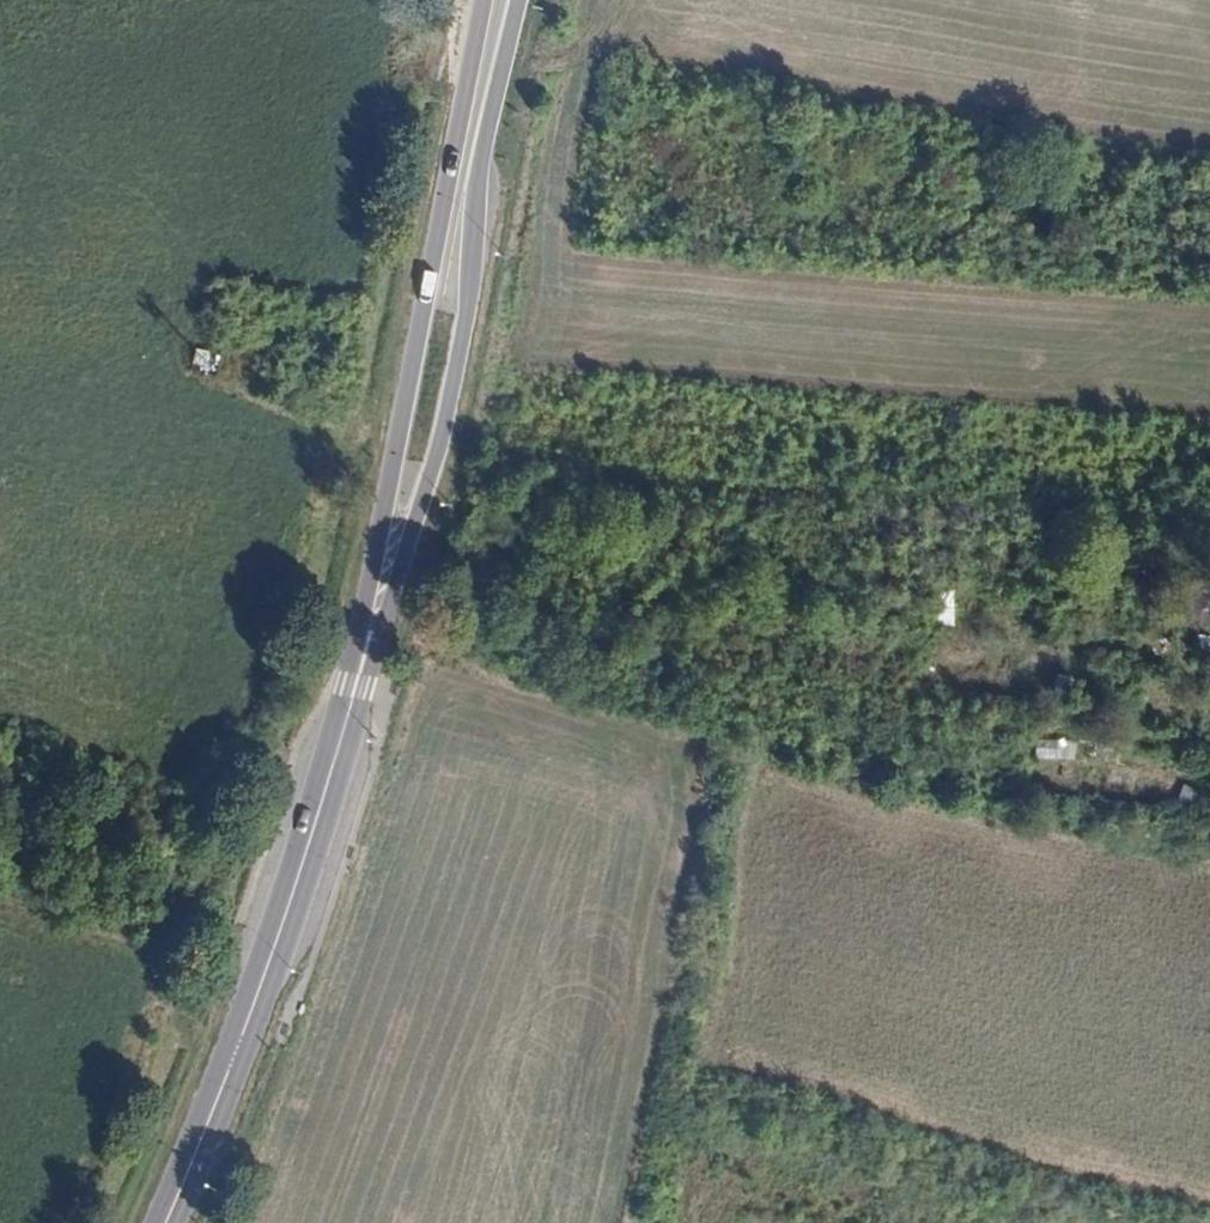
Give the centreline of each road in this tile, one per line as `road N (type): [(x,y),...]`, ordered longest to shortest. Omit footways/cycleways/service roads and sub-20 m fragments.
road 1 (secondary): [(355,679),(450,397),(482,153),(518,0)]
road 2 (secondary): [(488,0),(355,679)]
road 3 (secondary): [(355,679),(294,889),(165,1222)]

